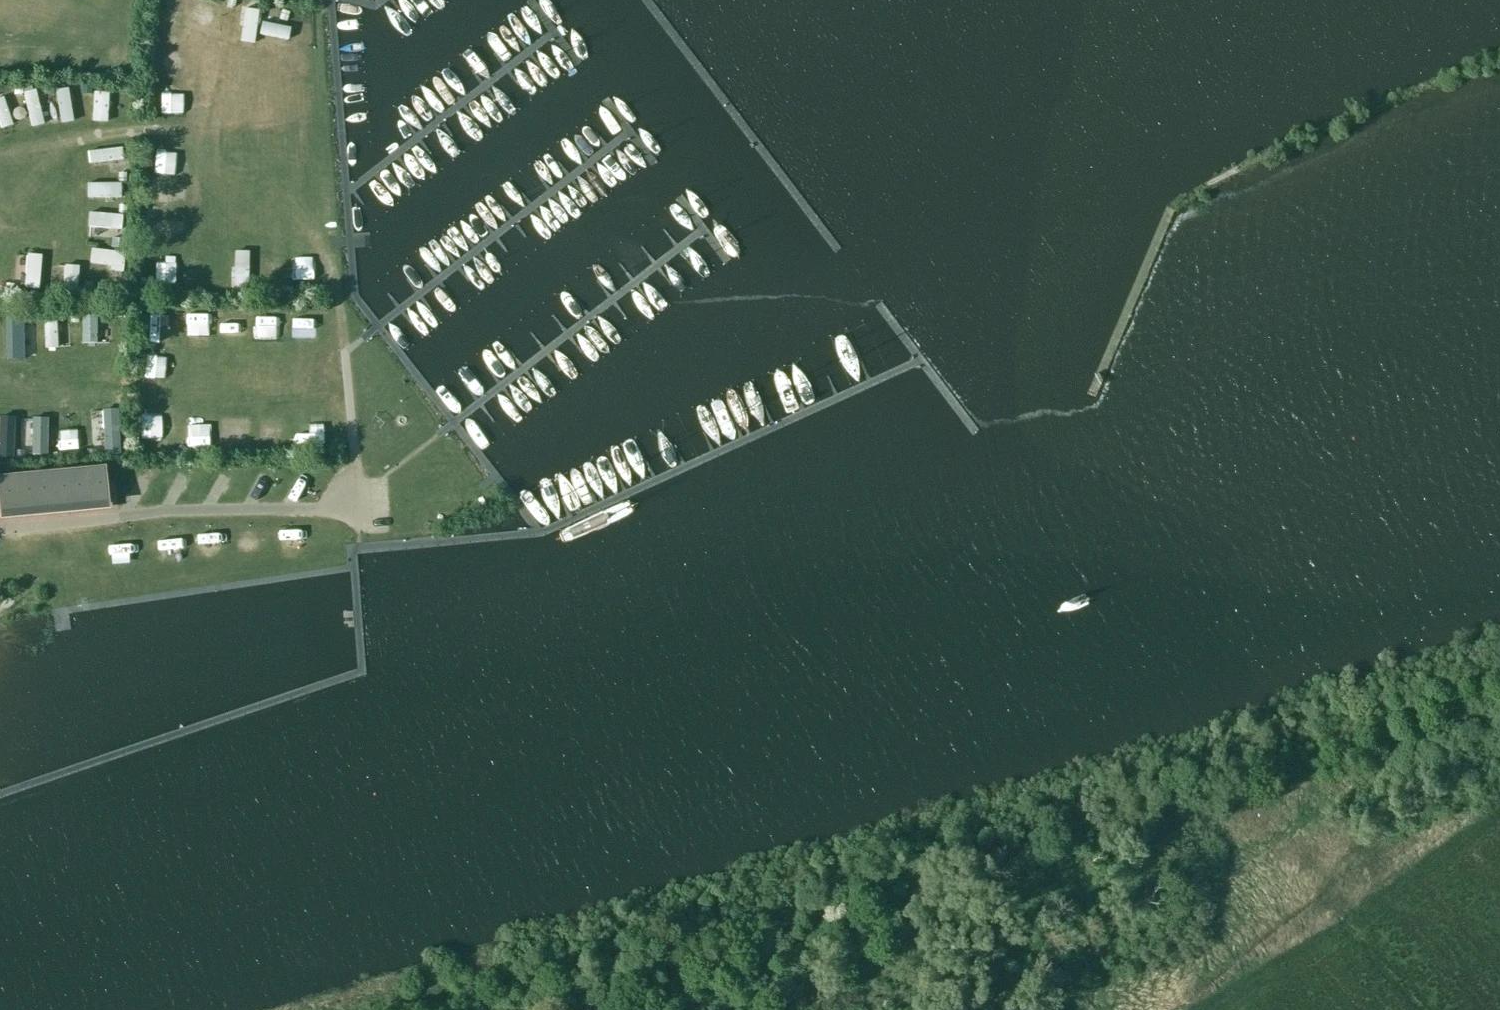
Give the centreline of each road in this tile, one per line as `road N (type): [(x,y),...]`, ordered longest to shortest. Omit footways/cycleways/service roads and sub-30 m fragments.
road 1 (residential): [(363,540),(363,510),(154,512),(0,527)]
road 2 (track): [(0,150),(153,131)]

